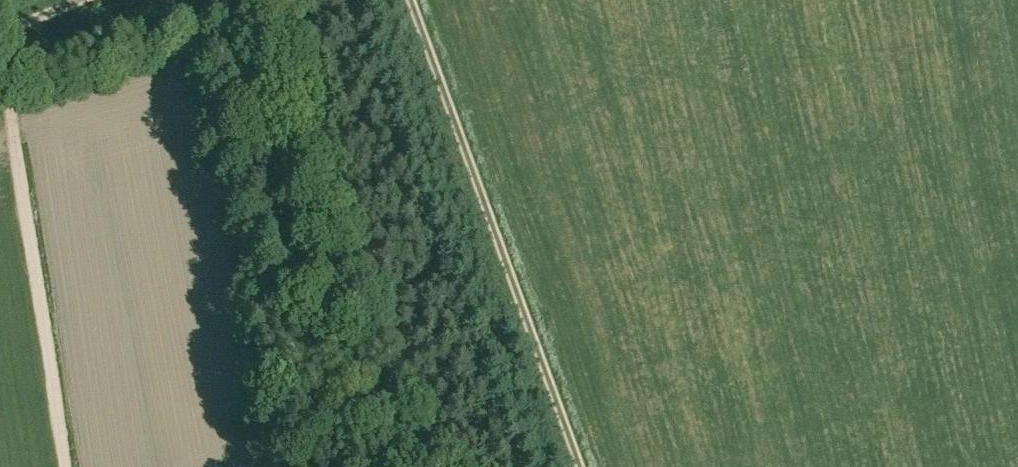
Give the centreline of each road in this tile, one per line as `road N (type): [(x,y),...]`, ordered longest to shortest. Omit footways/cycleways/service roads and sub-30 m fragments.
road 1 (unclassified): [(584,466),(409,0)]

